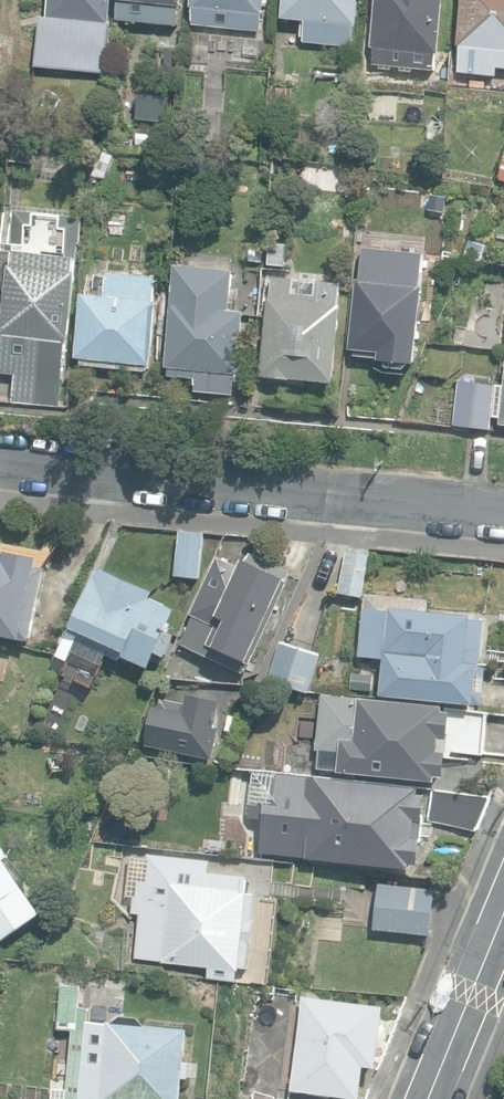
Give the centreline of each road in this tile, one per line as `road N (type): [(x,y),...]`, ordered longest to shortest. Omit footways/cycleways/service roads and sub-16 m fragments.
road 1 (residential): [(503,513),(0,460)]
road 2 (residential): [(503,911),(430,1098)]

